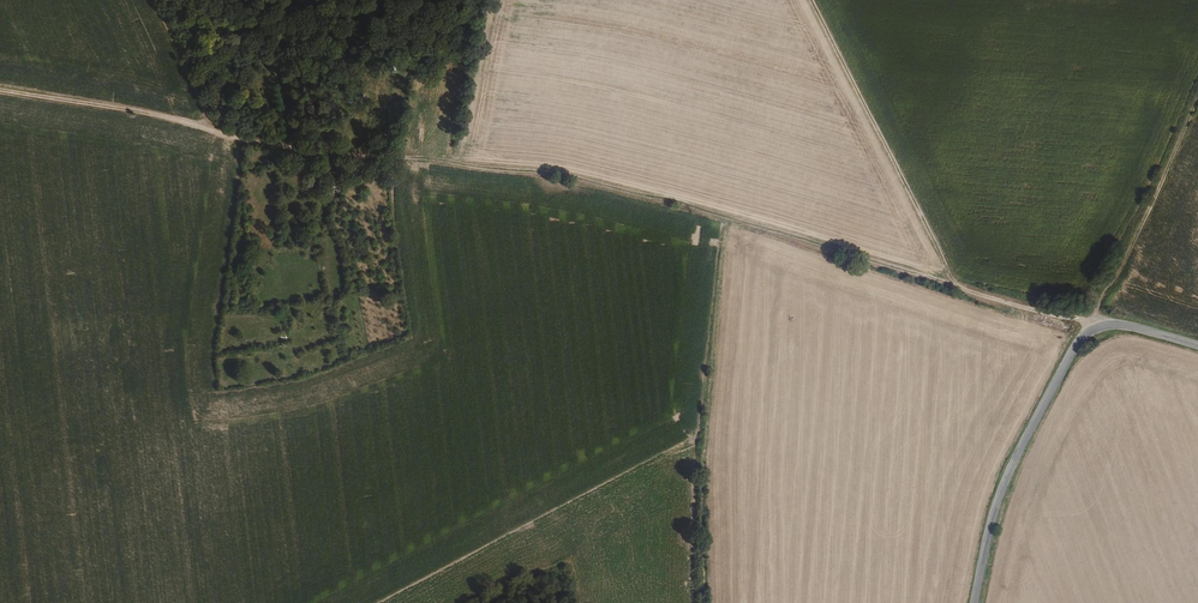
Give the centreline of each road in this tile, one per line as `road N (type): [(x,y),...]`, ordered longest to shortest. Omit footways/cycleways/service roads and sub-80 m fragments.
road 1 (track): [(1093,320),(1053,319),(557,175),(254,142),(148,113),(0,90)]
road 2 (tertiary): [(1197,346),(1115,324),(1082,338),(1004,486),(975,602)]
road 3 (track): [(727,222),(704,446),(706,602)]
road 4 (track): [(809,0),(958,287)]
road 5 (track): [(1197,96),(1093,320),(1096,327)]

